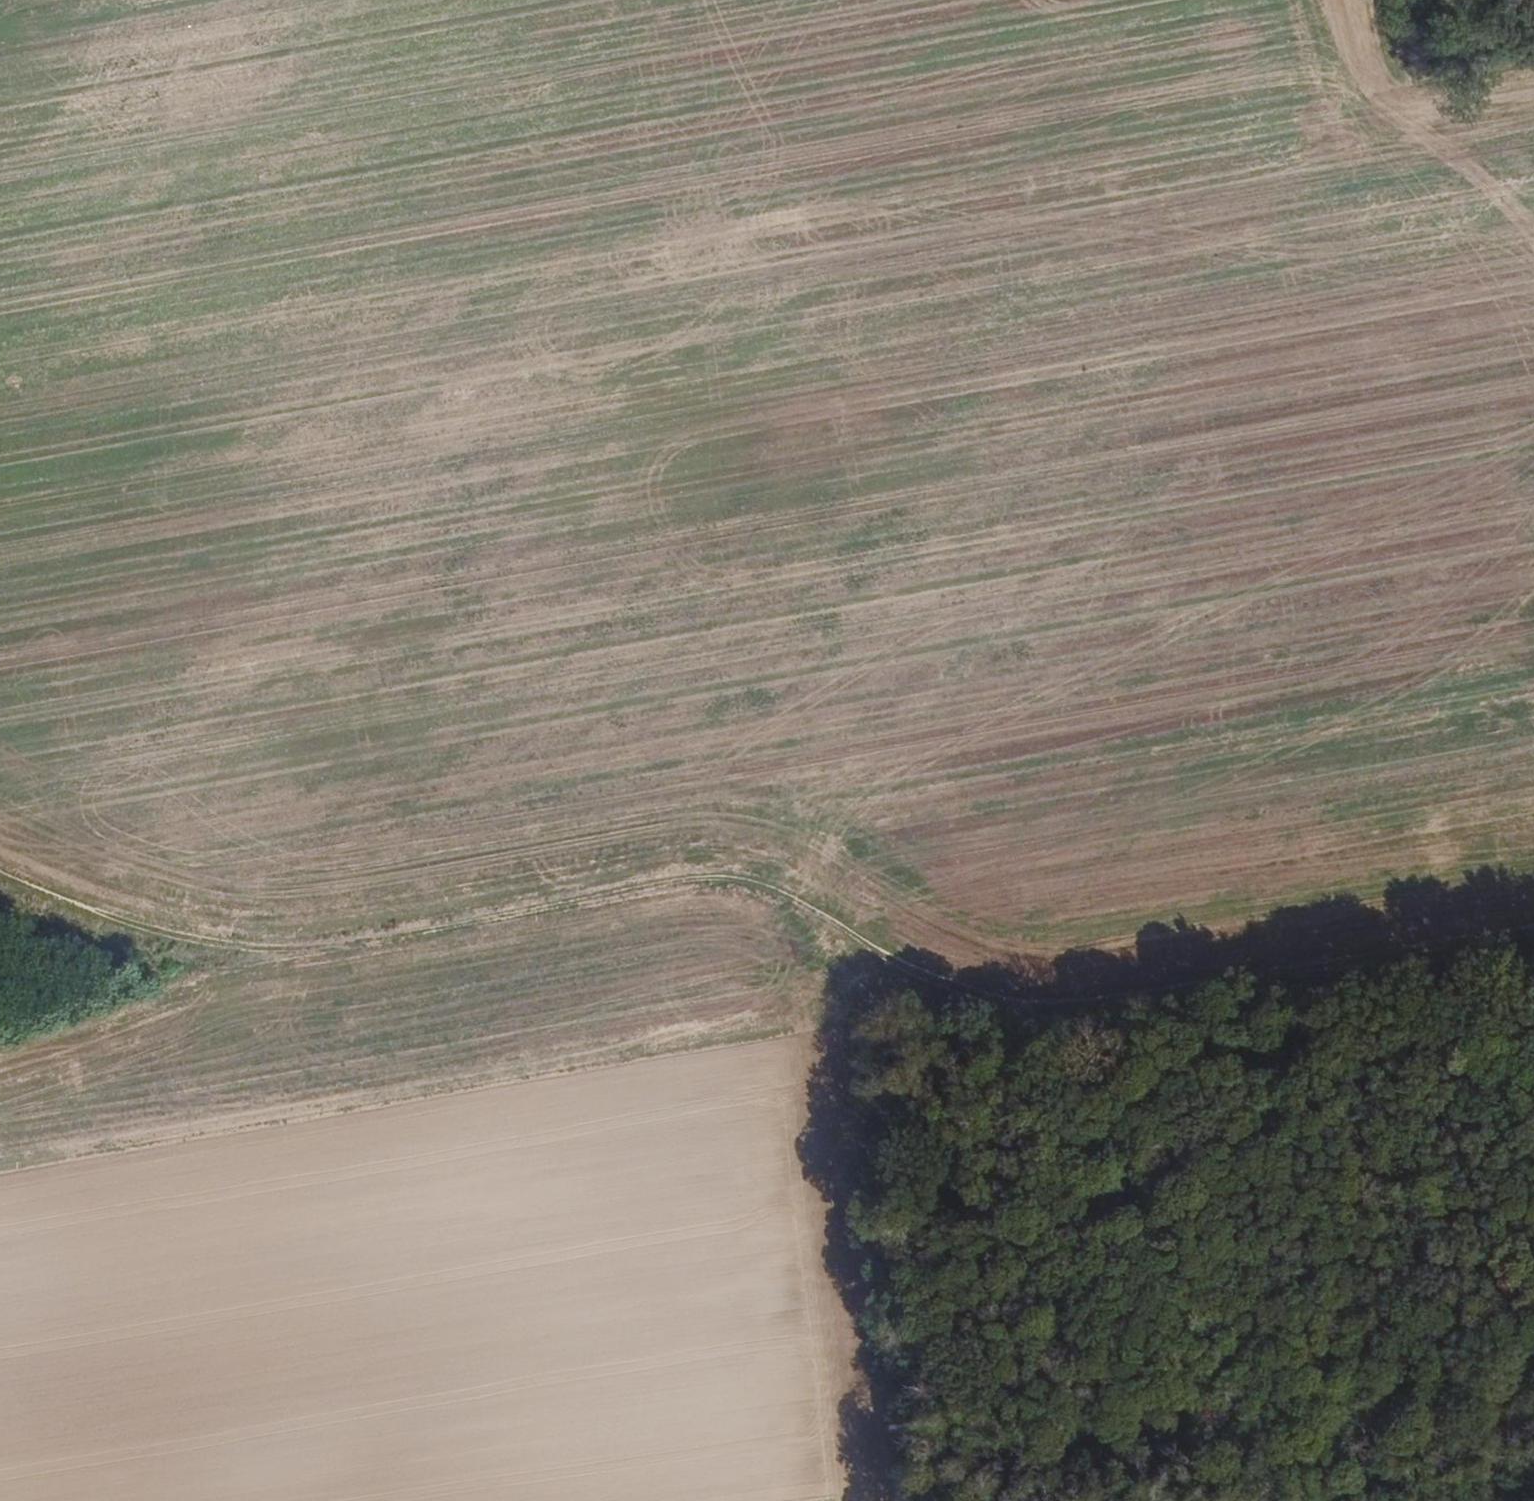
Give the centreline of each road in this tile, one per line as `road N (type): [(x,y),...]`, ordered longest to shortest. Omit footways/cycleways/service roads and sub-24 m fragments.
road 1 (track): [(1533,923),(941,998),(722,870),(502,920),(173,938),(0,873)]
road 2 (track): [(903,1500),(834,940)]

